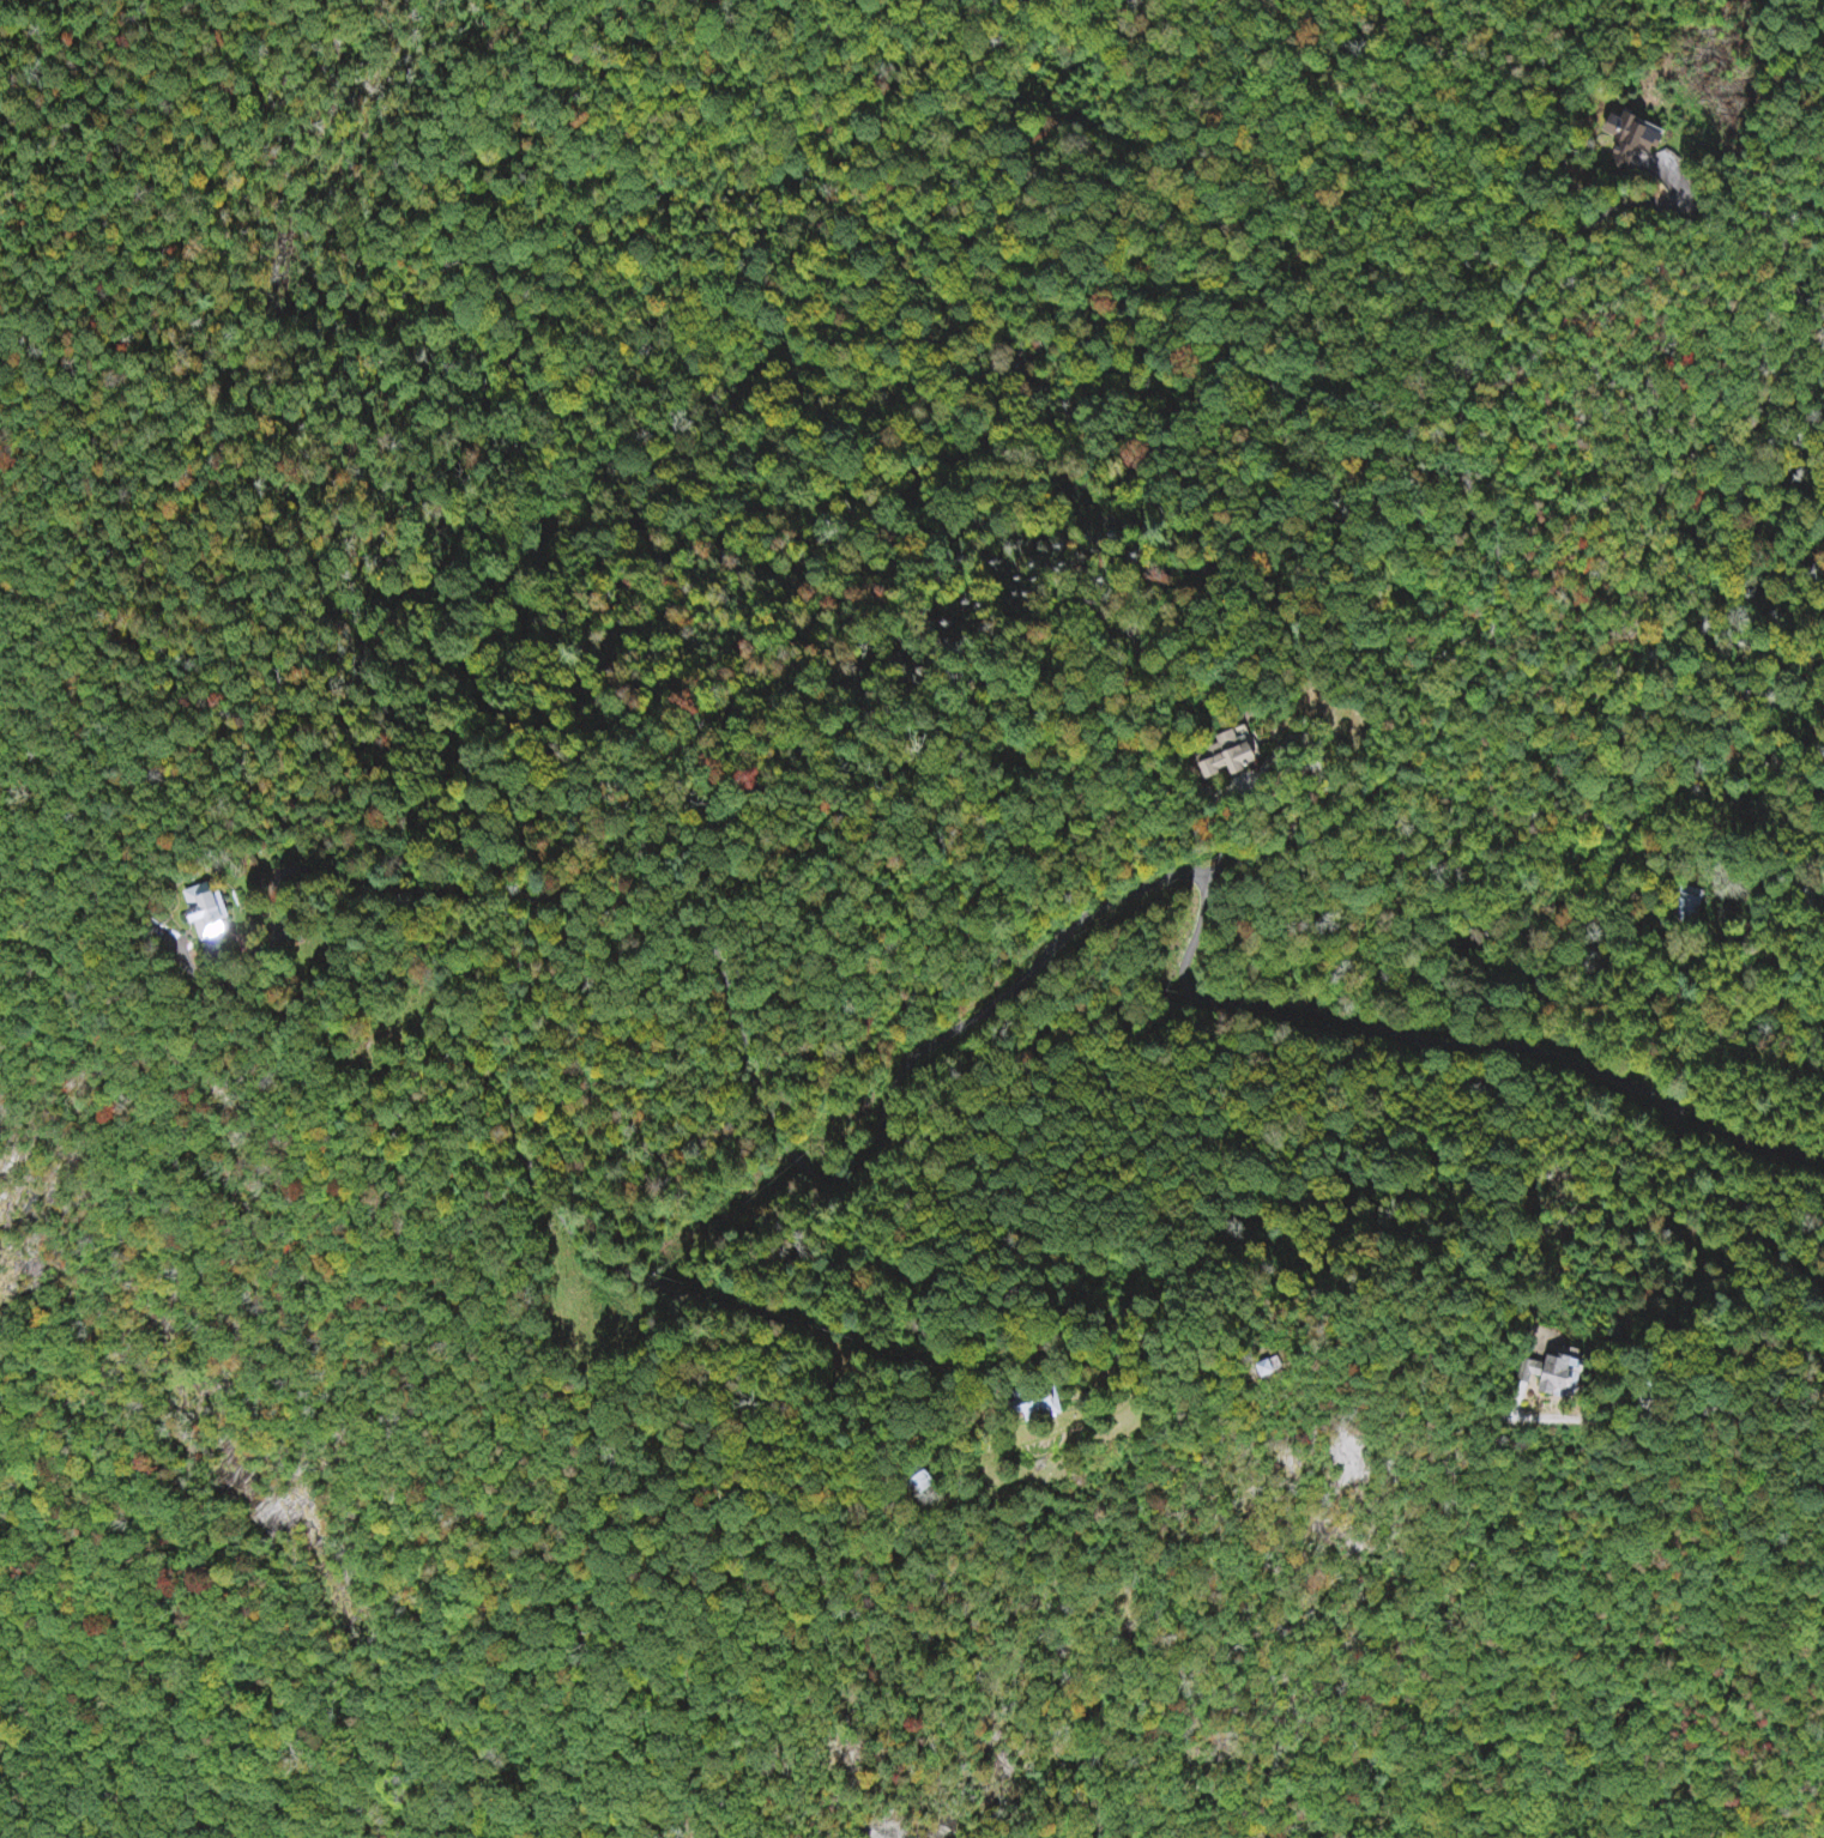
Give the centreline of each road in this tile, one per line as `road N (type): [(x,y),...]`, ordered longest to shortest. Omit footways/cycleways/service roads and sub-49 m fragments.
road 1 (track): [(1823,1162),(1729,1133),(1649,1093),(1502,1044),(1445,1045),(1303,1010),(1194,994),(1185,979),(1209,890),(1191,876),(1153,884),(1105,909),(998,1002),(922,1052),(901,1070),(862,1171),(823,1181),(805,1171),(762,1099),(726,978),(703,933),(641,905),(585,894),(534,900)]

